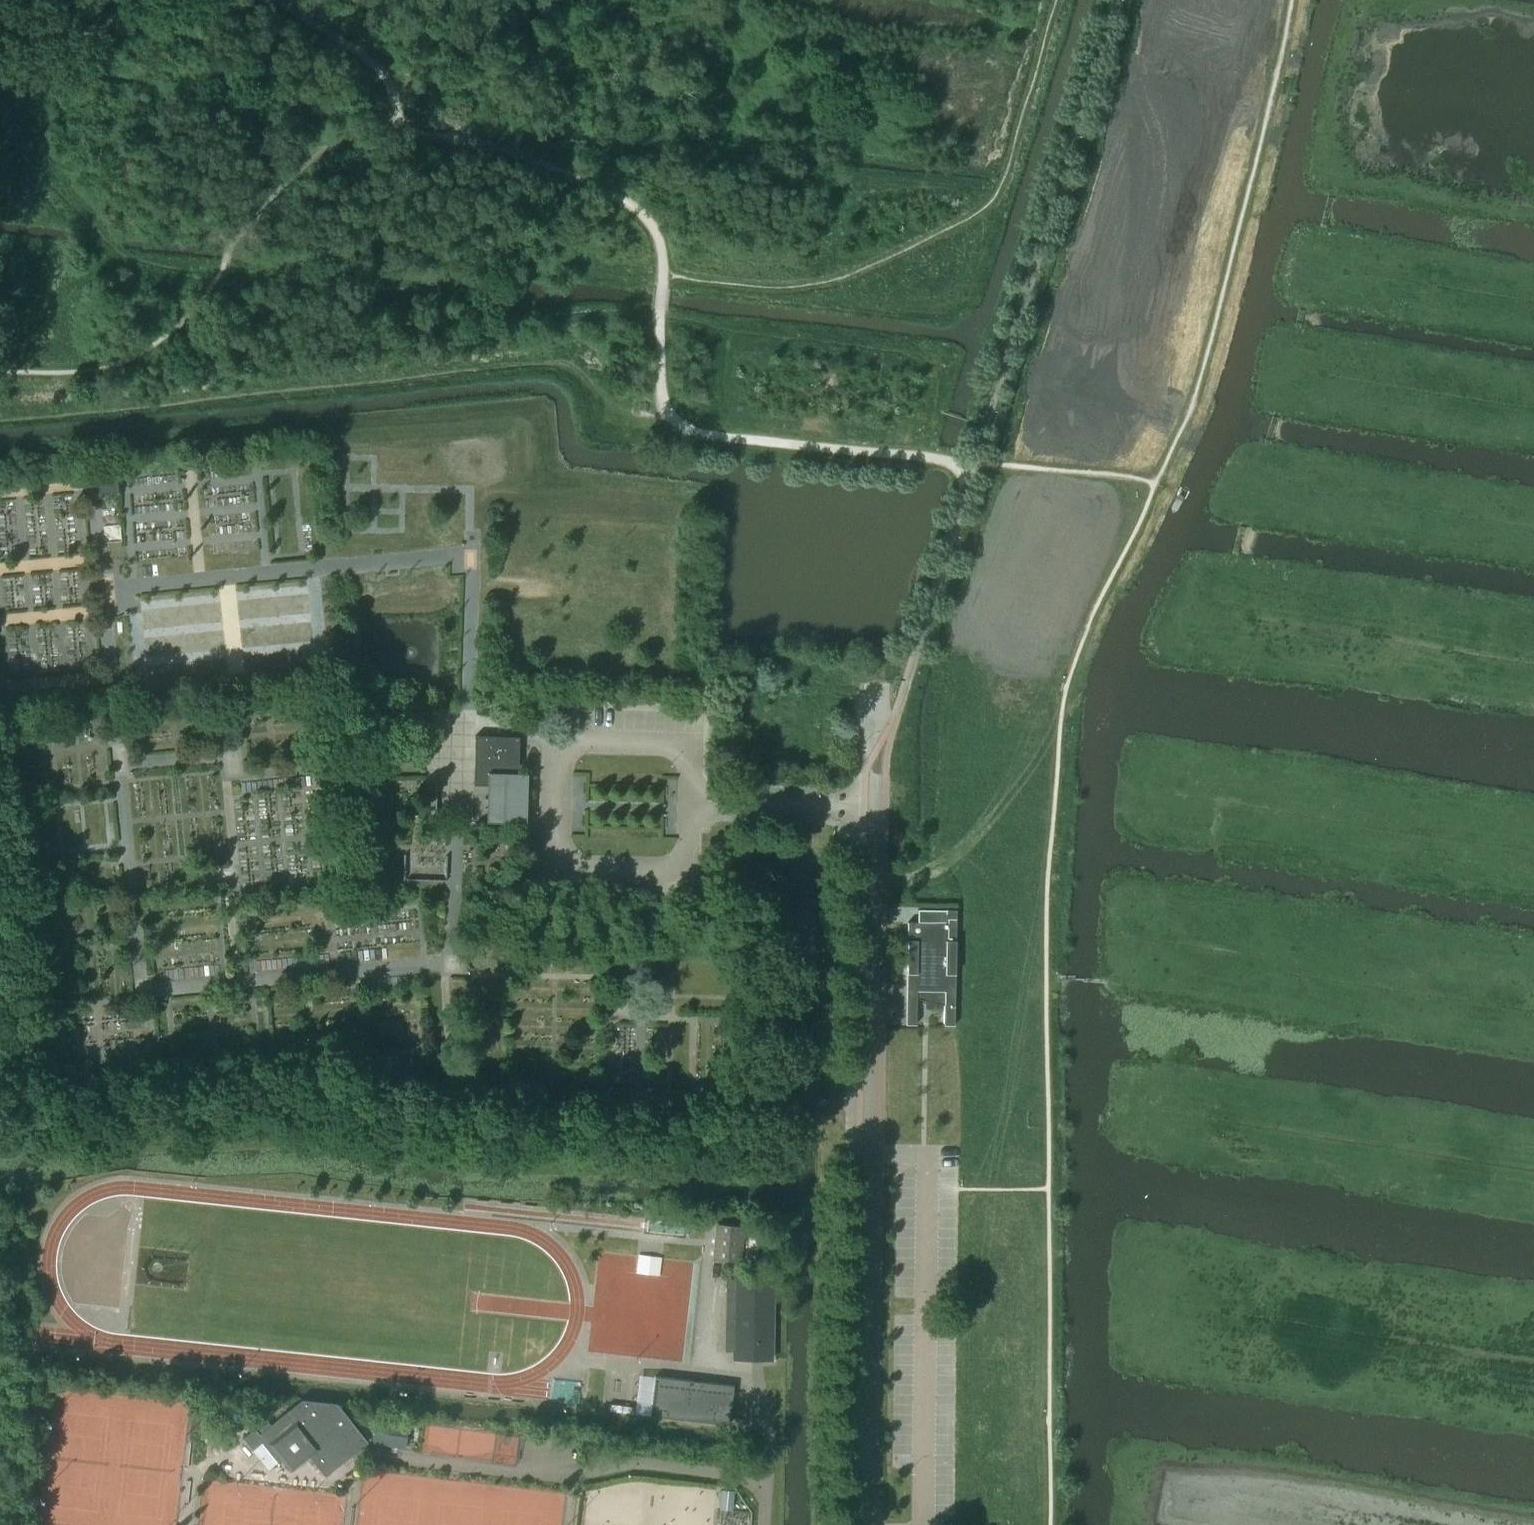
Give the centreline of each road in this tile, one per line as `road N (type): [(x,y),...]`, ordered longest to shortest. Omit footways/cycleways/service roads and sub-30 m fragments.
road 1 (unclassified): [(869,1524),(882,749)]

